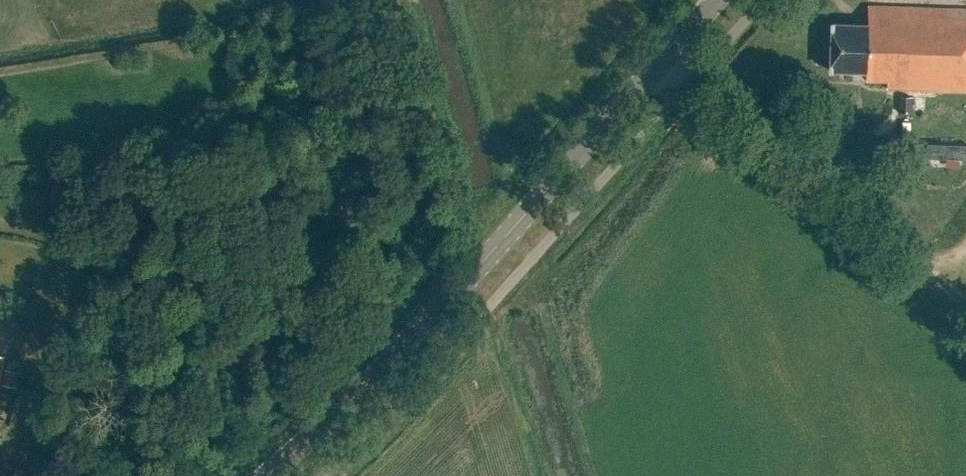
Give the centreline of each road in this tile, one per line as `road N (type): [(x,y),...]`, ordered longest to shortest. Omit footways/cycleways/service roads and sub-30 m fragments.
road 1 (secondary): [(267,475),(465,286),(721,0)]
road 2 (track): [(965,301),(679,47)]
road 3 (track): [(406,0),(466,215),(503,243)]

